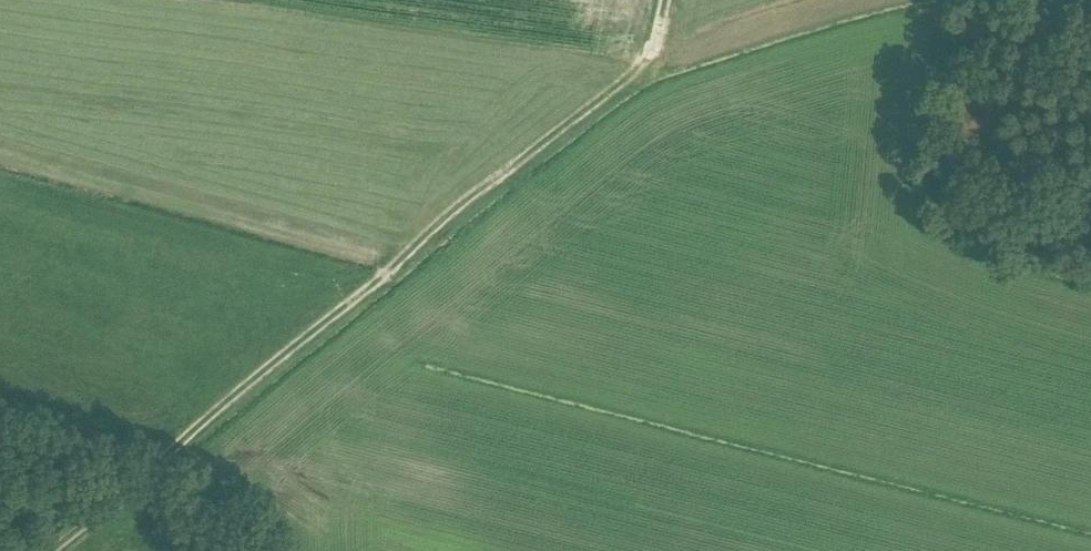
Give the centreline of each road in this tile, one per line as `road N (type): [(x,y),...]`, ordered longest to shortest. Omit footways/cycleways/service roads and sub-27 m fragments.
road 1 (track): [(666,0),(657,45),(633,83),(55,550)]

